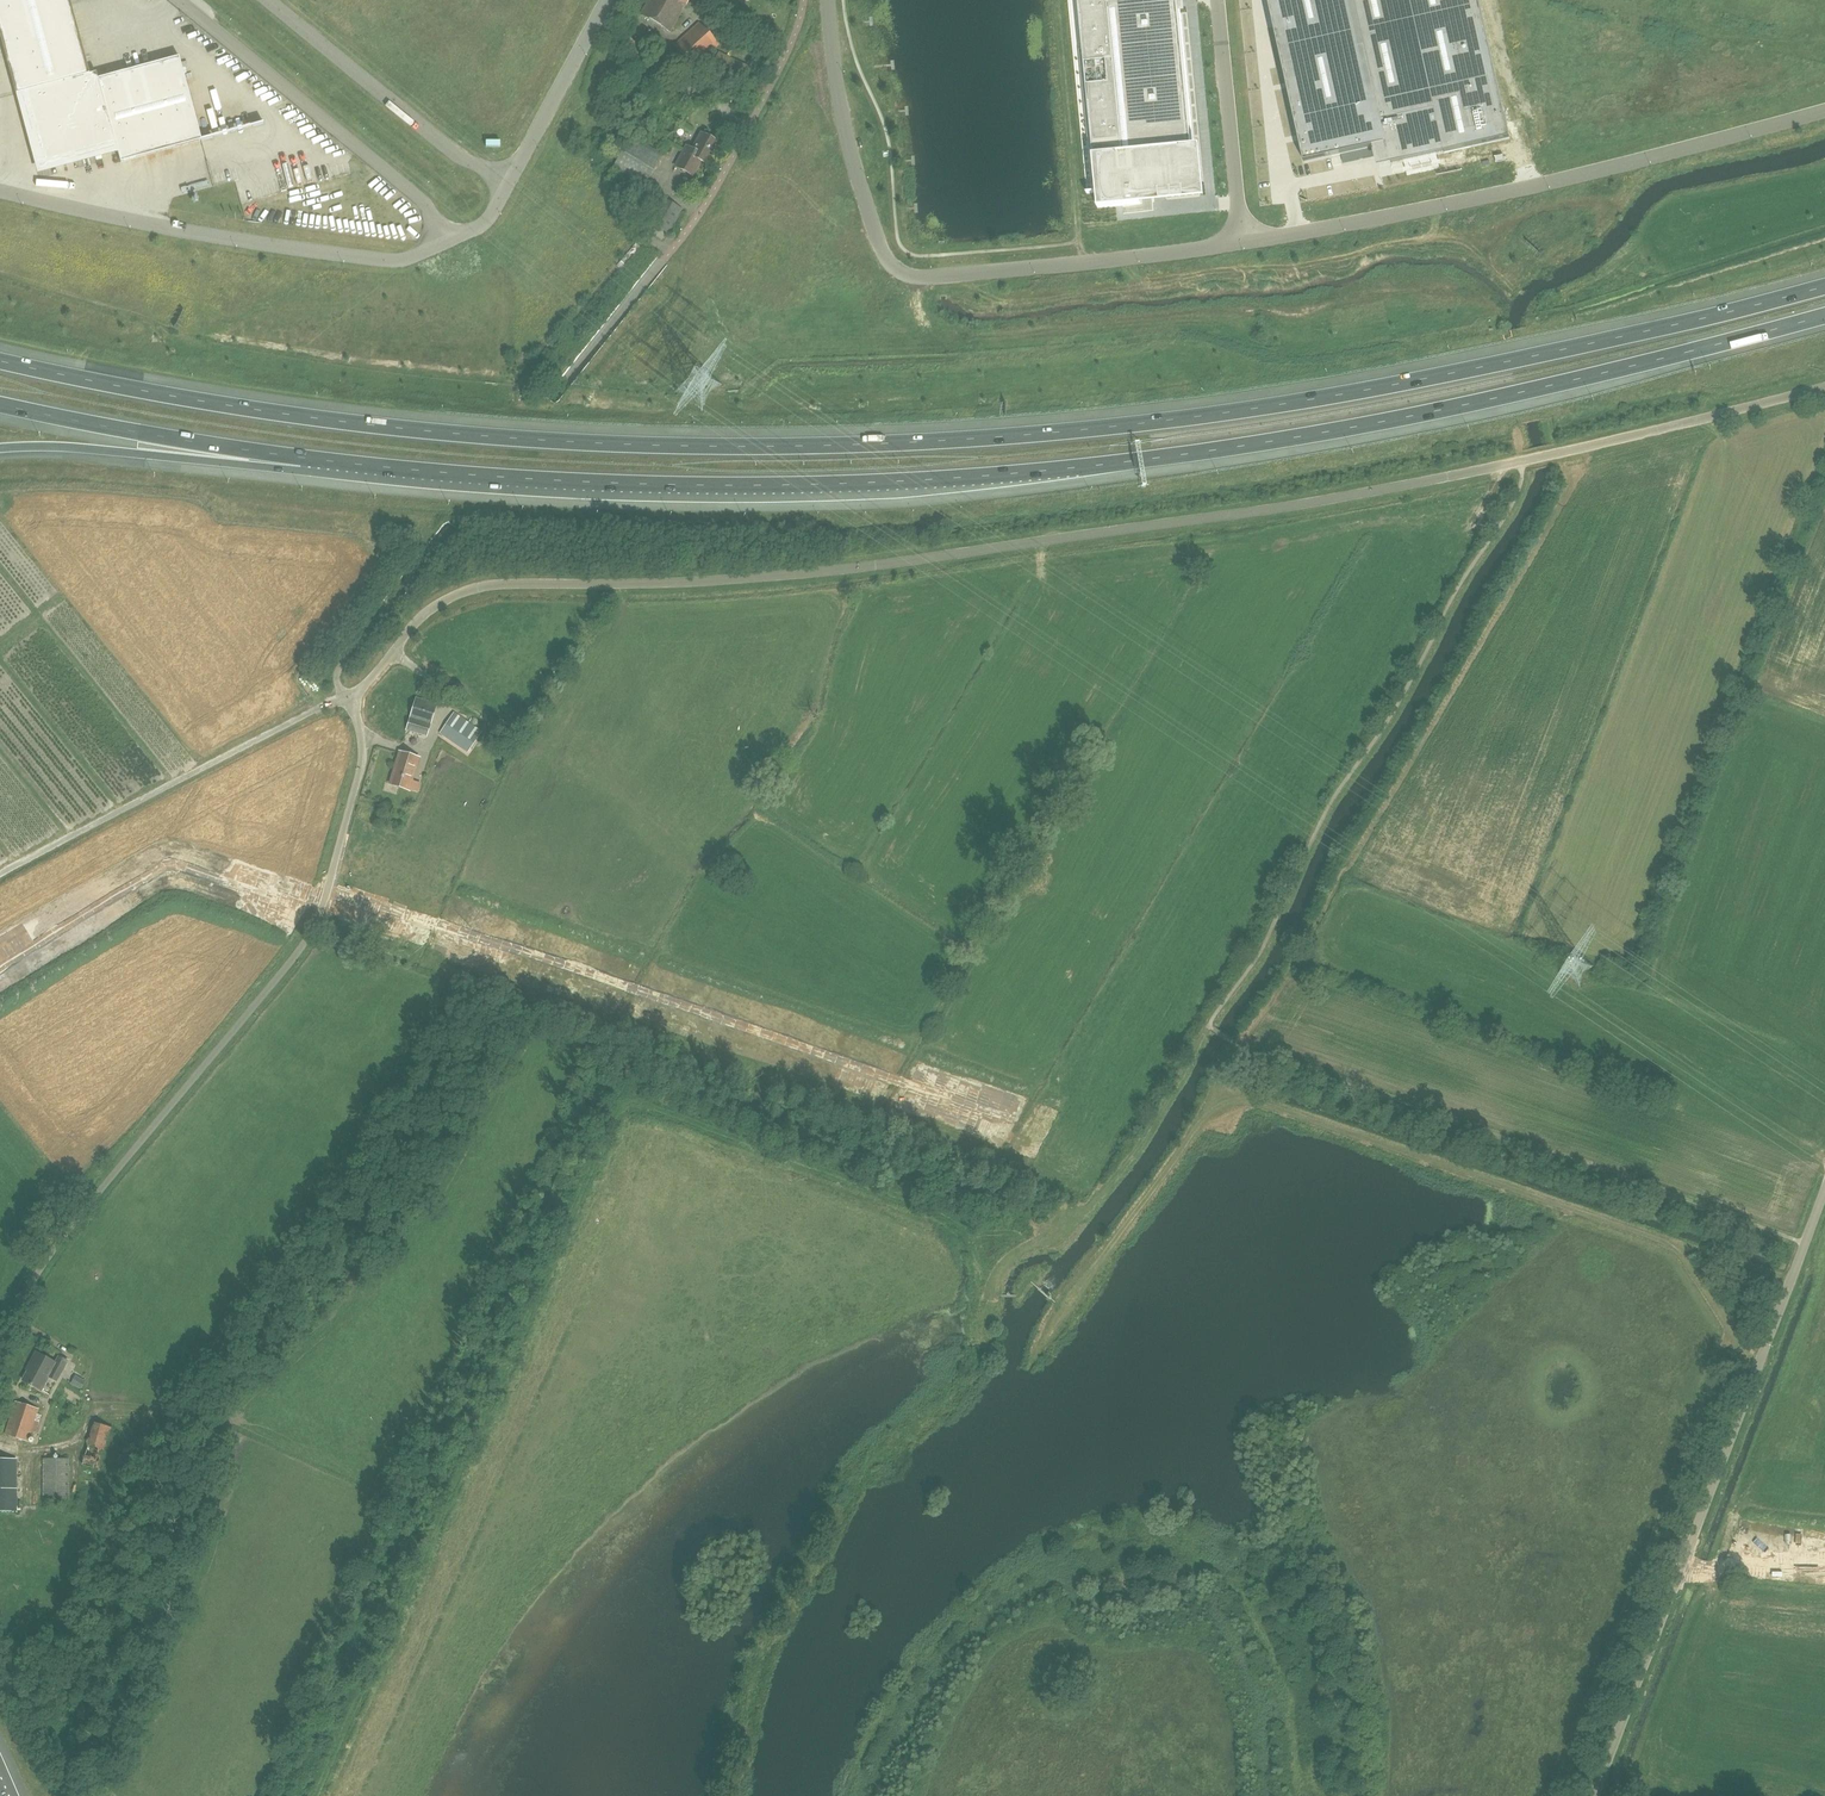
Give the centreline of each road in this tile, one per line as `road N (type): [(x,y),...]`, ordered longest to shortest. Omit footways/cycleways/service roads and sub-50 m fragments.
road 1 (motorway): [(1824,286),(1629,337),(1280,406),(1045,436),(884,444),(486,436),(301,416),(0,358)]
road 2 (motorway): [(303,459),(528,480),(734,487),(1060,471),(1478,404),(1824,314)]
road 3 (unclassified): [(345,696),(379,671),(425,613),(495,585),(715,581),(886,564),(1399,486),(1824,386)]
road 4 (unclassified): [(345,696),(341,667),(715,188),(796,32),(803,0)]
road 5 (unclassified): [(0,1339),(46,1255),(309,934),(362,753),(359,723),(345,696)]
road 6 (unclassified): [(1241,243),(914,278),(896,269),(854,159),(829,0)]
road 7 (unclassified): [(1824,111),(1619,167),(1241,243)]
road 8 (unclassified): [(1807,1243),(1596,1795)]
road 9 (unclassified): [(441,234),(393,258),(343,255),(181,230),(0,188)]
road 10 (unclassified): [(0,874),(345,696)]
road 11 (unclassified): [(178,0),(409,192),(441,234)]
road 12 (motorway): [(0,404),(303,459)]
road 13 (motorway): [(0,449),(220,463),(303,459)]
road 14 (unclassified): [(502,191),(269,0)]
road 15 (unclassified): [(1218,0),(1241,243)]
road 16 (unclassified): [(608,0),(502,191)]

